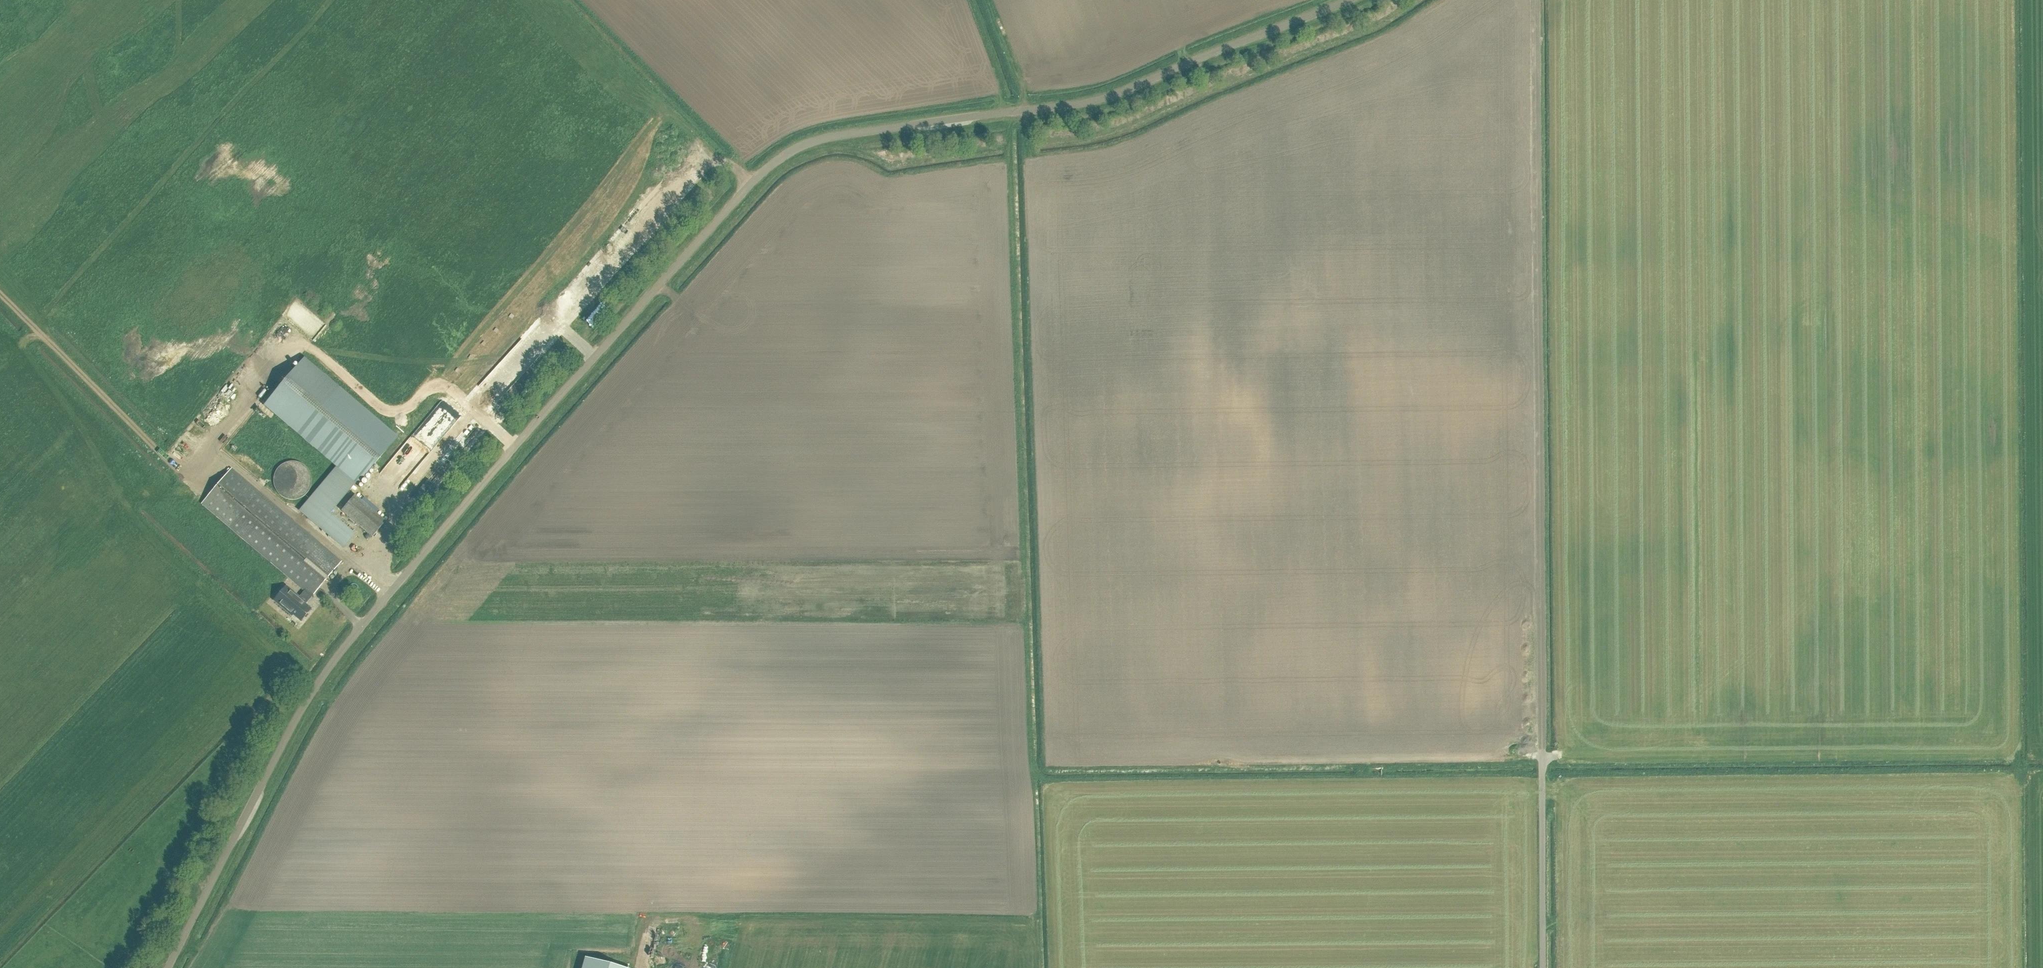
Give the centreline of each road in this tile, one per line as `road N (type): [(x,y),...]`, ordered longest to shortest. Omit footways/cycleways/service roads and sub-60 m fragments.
road 1 (unclassified): [(169,967),(325,673),(540,417),(774,163),(834,136),(1088,102),(1348,0)]
road 2 (track): [(186,467),(156,450),(0,295)]

